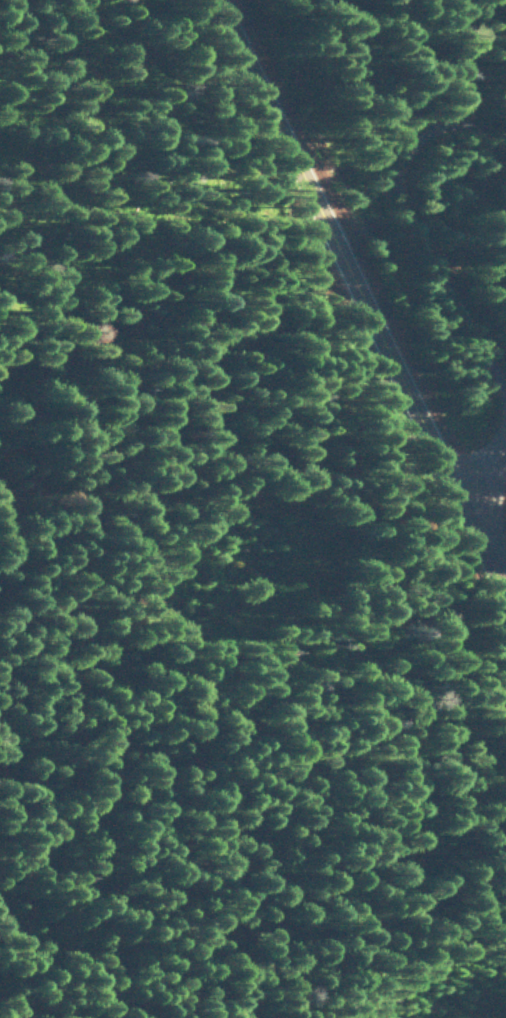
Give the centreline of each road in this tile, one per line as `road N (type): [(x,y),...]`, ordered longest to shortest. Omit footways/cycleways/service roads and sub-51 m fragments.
road 1 (trunk): [(208,0),(505,617)]
road 2 (residential): [(460,518),(490,466),(500,416),(493,385),(395,216),(398,158),(441,124),(459,124),(476,152),(485,219),(505,229)]
road 3 (track): [(459,124),(441,0)]

